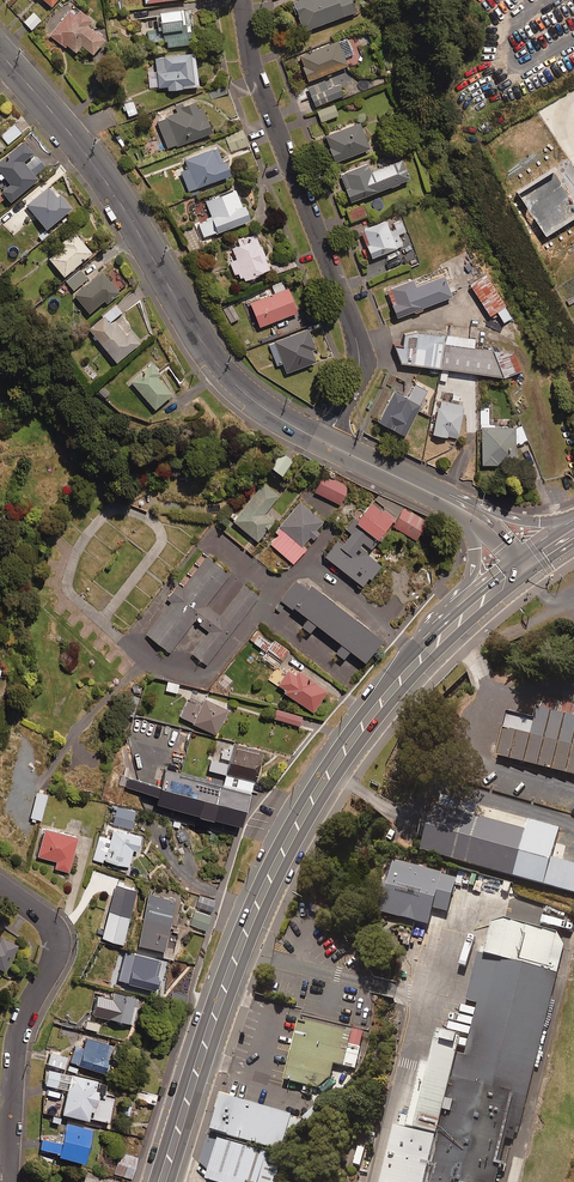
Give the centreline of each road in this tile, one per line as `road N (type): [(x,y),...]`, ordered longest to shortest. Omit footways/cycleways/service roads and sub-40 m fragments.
road 1 (secondary): [(526,571),(388,707),(310,820),(225,1010),(170,1181)]
road 2 (secondary): [(152,1181),(219,978),(279,843),(326,762),(413,649)]
road 3 (tertiary): [(328,443),(241,390),(205,349),(120,203),(0,52)]
road 4 (residential): [(328,443),(359,372),(357,343),(250,65),(241,0)]
road 5 (residential): [(0,887),(48,922),(56,945),(20,1031),(7,1181)]
road 6 (tertiary): [(413,649),(465,585),(475,558),(470,531),(436,497)]
road 7 (track): [(402,842),(573,908)]
road 8 (tertiary): [(436,497),(523,520),(570,521)]
road 9 (secondary): [(413,649),(516,559)]
road 10 (tertiary): [(436,497),(328,443)]

